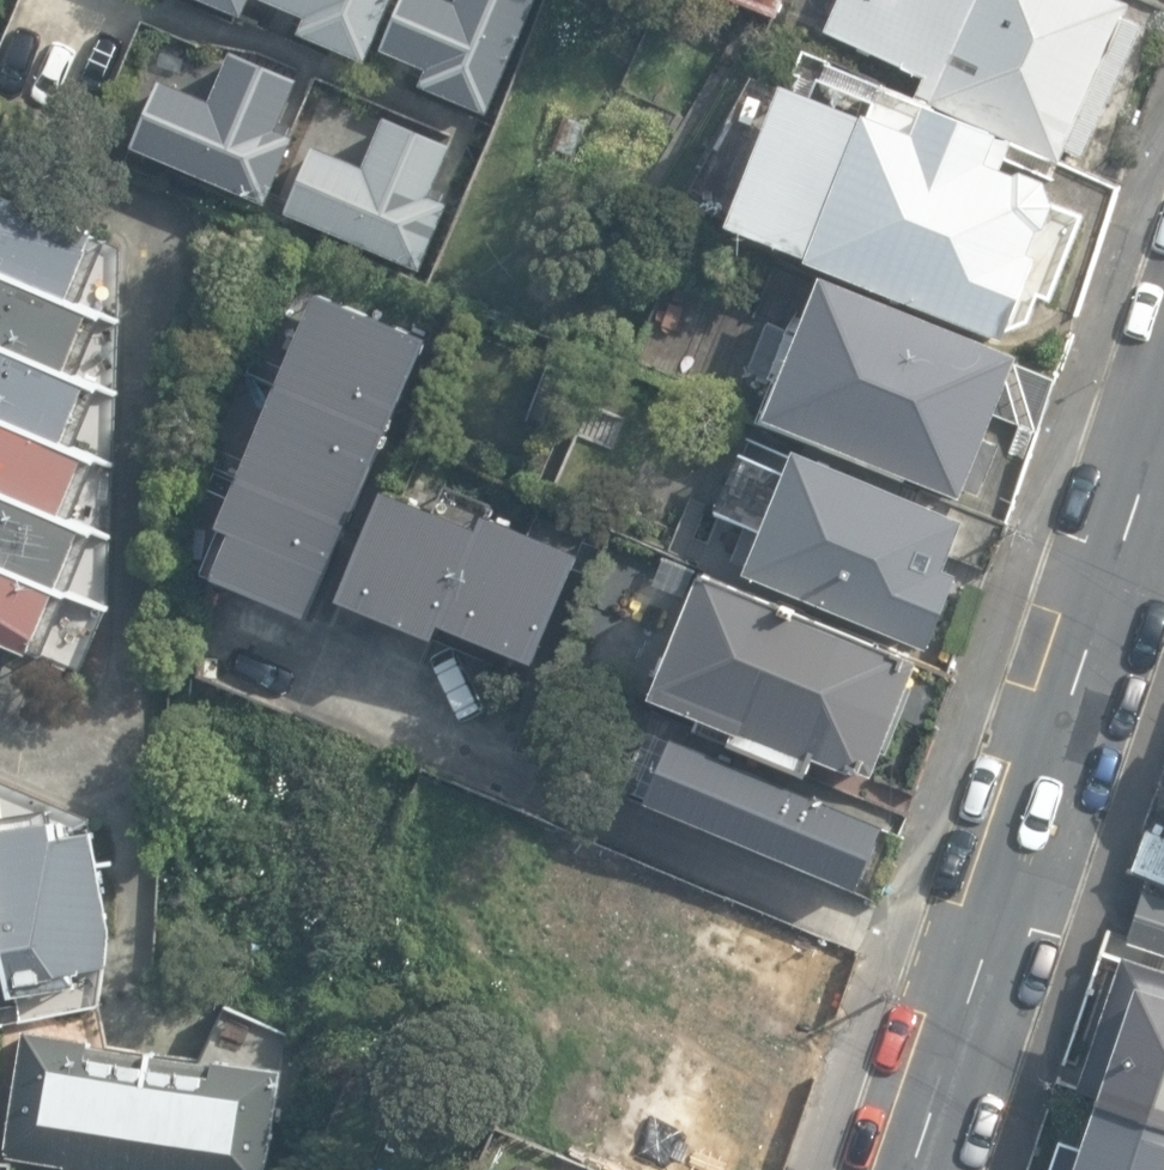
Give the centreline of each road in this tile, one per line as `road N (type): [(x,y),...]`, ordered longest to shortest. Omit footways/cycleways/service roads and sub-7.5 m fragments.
road 1 (residential): [(927,1169),(1163,452)]

